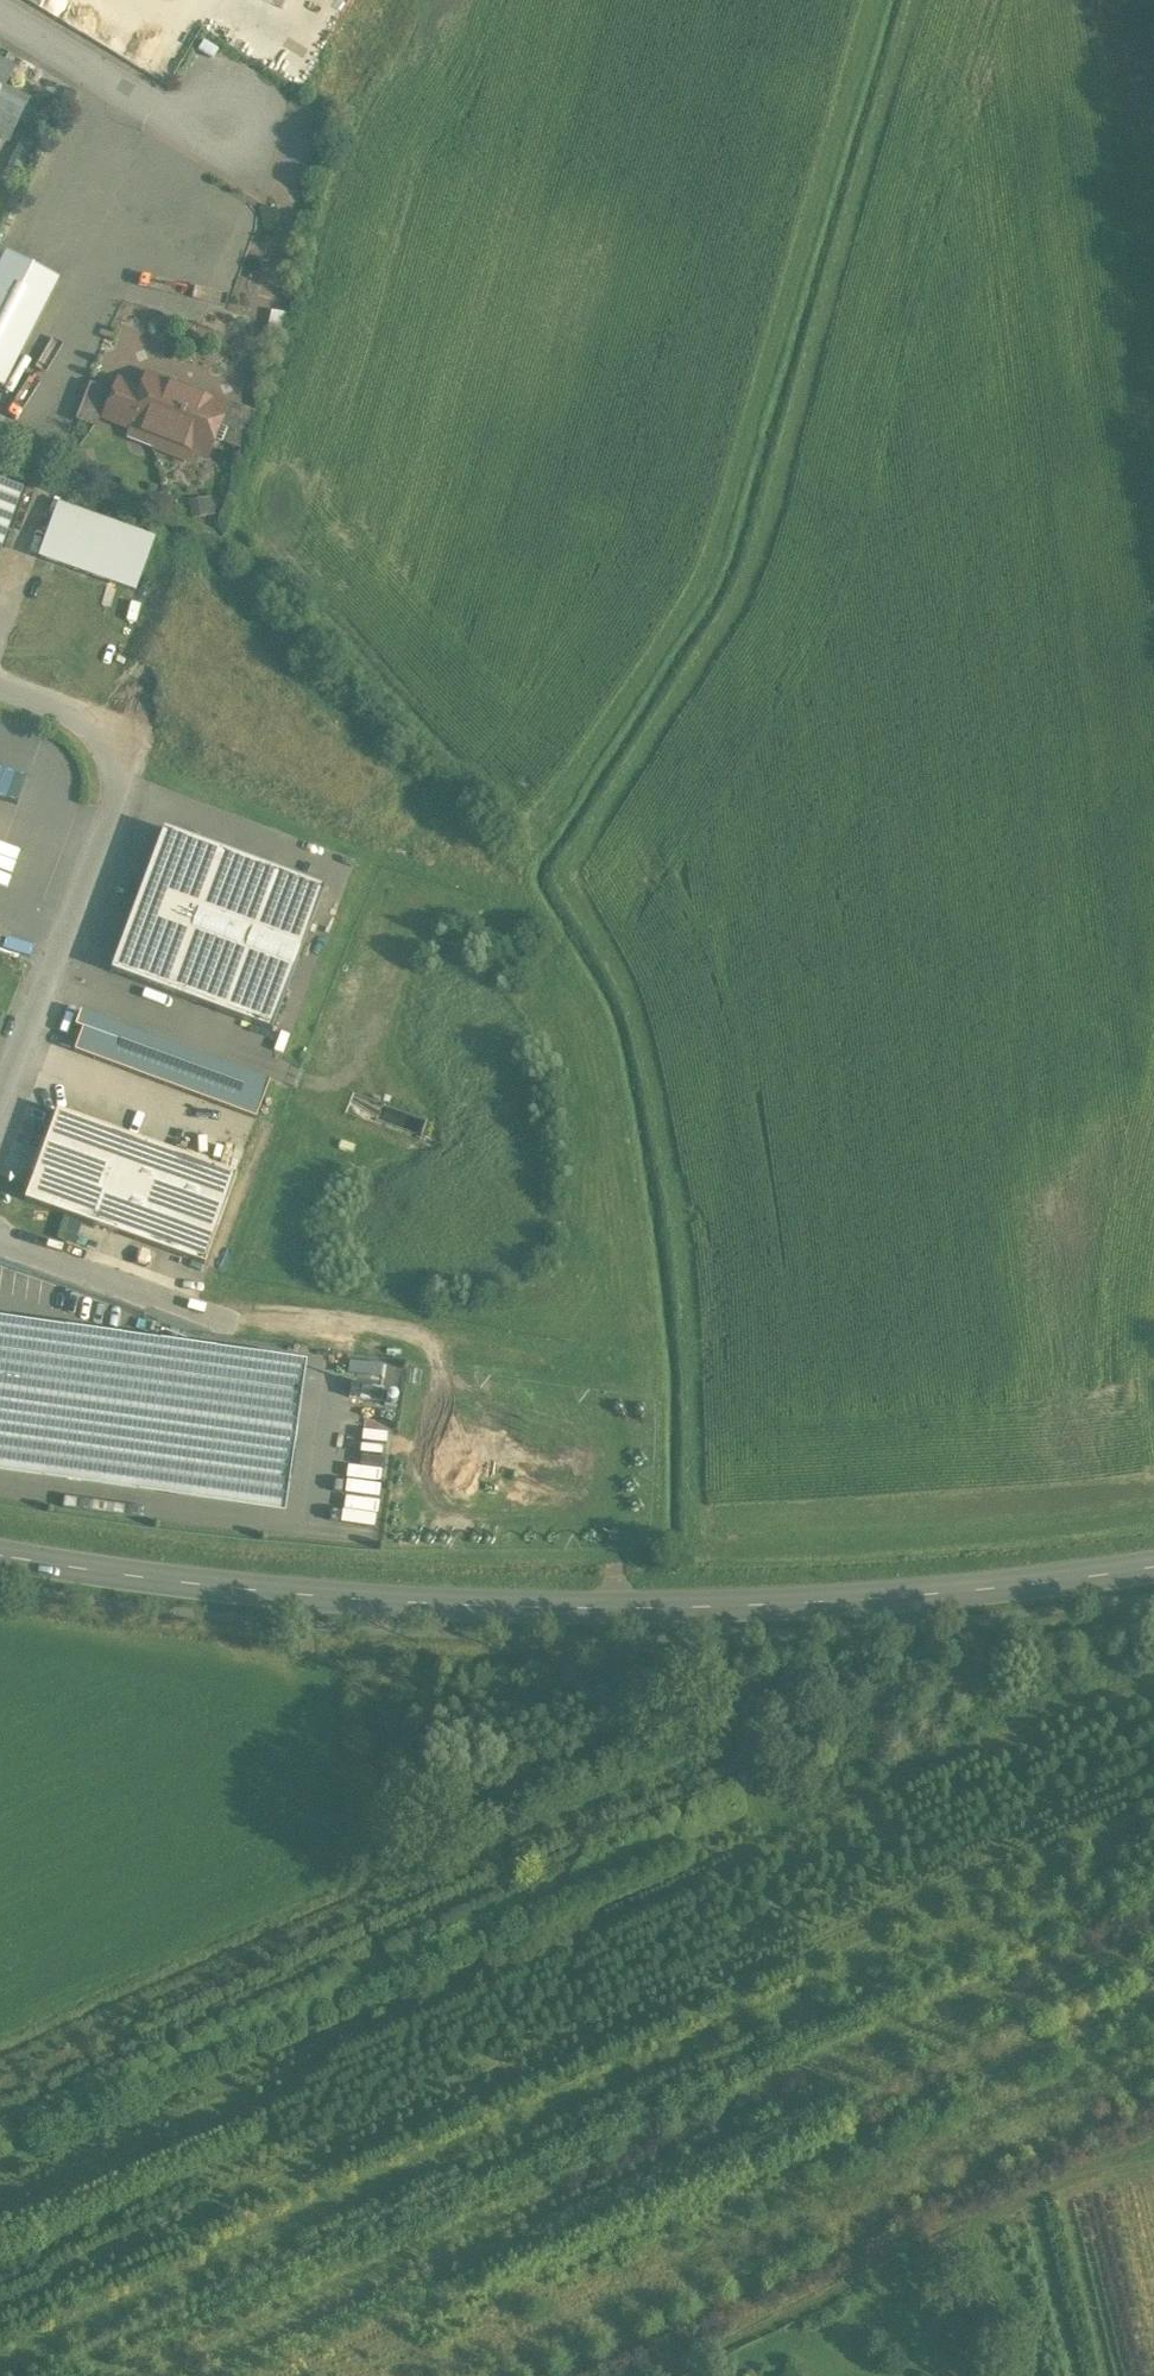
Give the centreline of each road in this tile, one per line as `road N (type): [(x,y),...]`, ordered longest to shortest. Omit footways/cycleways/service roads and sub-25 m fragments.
road 1 (tertiary): [(1153,1566),(1001,1590),(634,1609),(361,1600),(0,1555)]
road 2 (residential): [(0,689),(101,729),(116,752),(119,782),(0,1101)]
road 3 (residential): [(0,11),(243,161)]
road 4 (residential): [(197,1314),(0,1242)]

